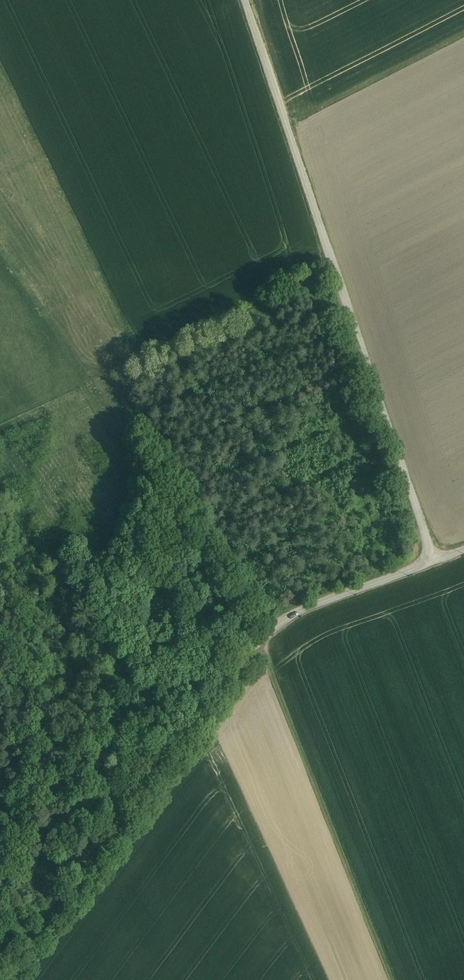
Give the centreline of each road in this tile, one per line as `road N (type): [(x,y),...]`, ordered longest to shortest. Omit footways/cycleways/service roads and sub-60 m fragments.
road 1 (unclassified): [(3,979),(214,693),(262,641),(314,606),(437,560)]
road 2 (unclassified): [(437,560),(247,0)]

